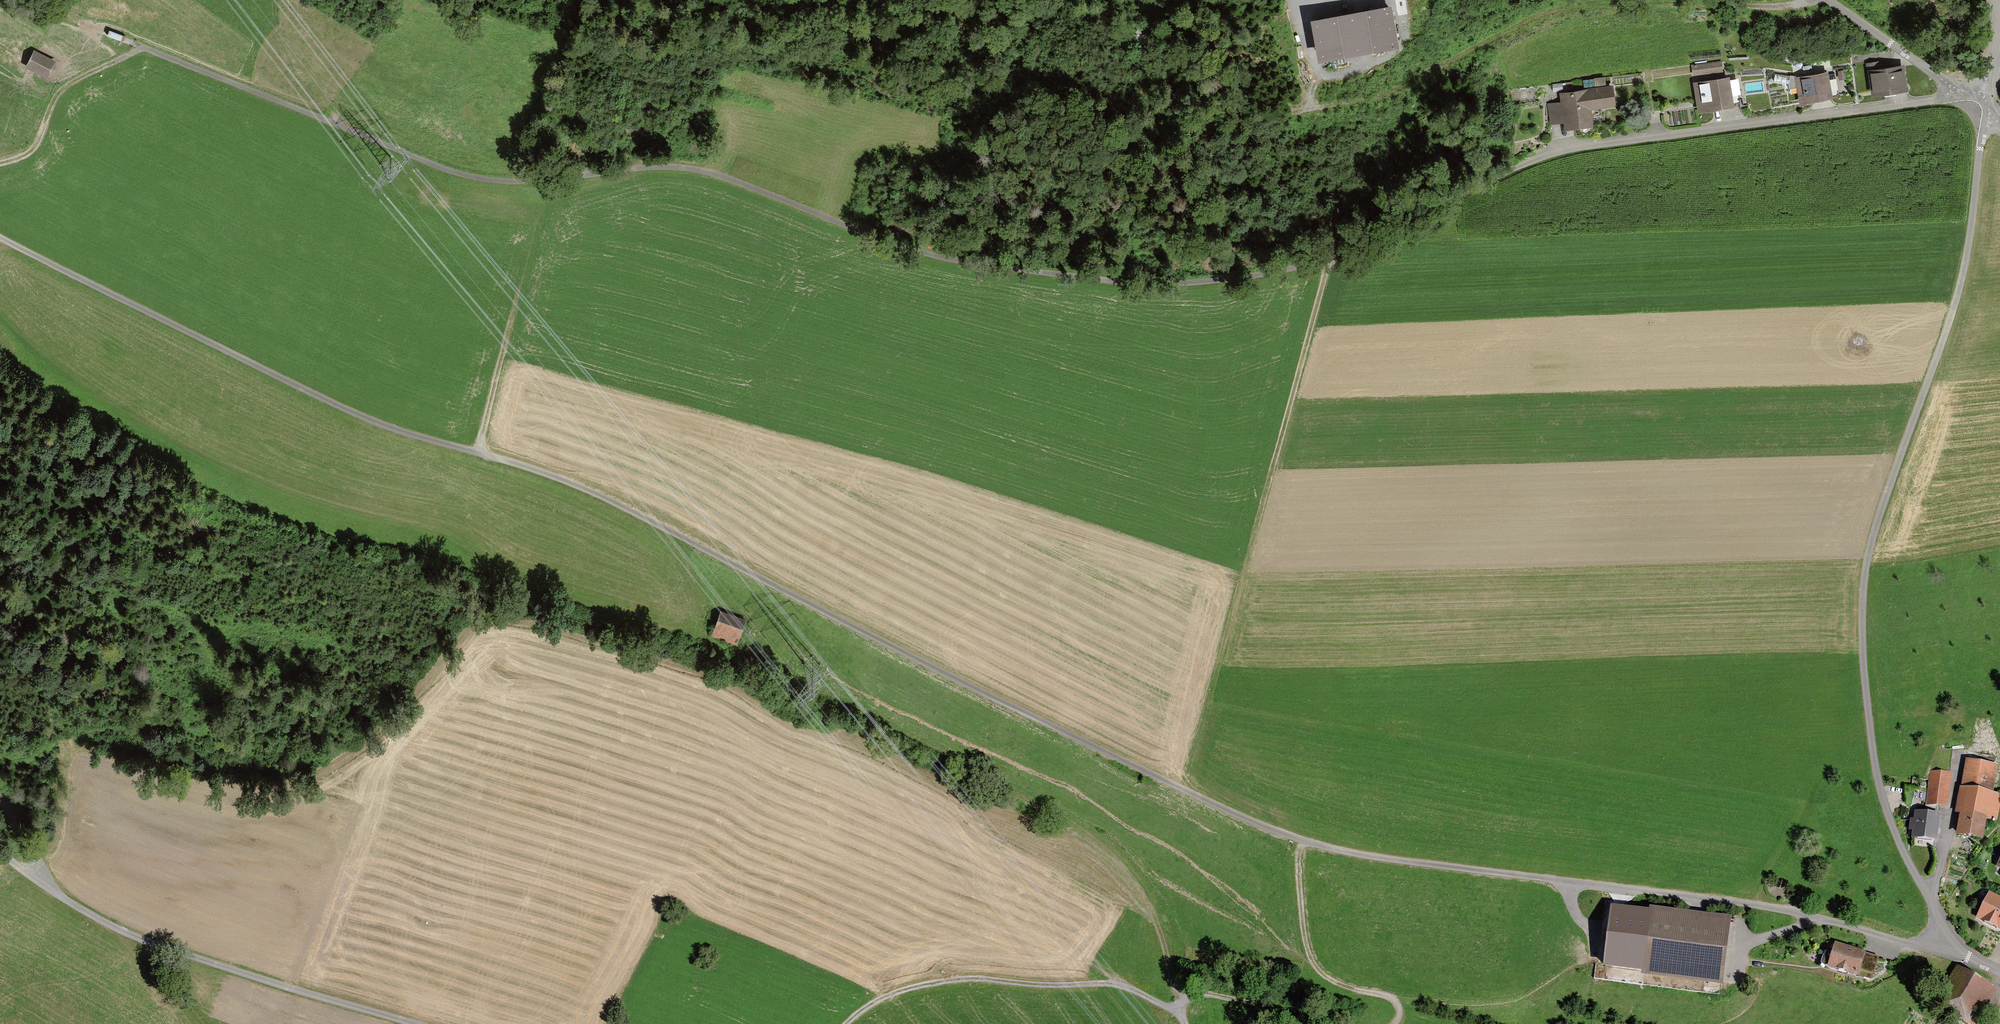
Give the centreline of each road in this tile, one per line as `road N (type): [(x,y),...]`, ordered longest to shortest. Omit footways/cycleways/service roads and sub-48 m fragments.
road 1 (unclassified): [(0,241),(390,429),(564,480),(1297,841),(1366,857),(1763,906),(1940,952)]
road 2 (track): [(123,38),(476,179),(670,166),(727,177),(872,236),(976,262),(1116,281),(1205,281),(1293,267),(1512,170)]
road 3 (residential): [(1990,117),(1957,296),(1883,503),(1865,585),(1863,663),(1877,774),(1929,897)]
road 4 (track): [(712,640),(848,703),(1081,831),(1134,881),(1180,994)]
road 5 (residential): [(1512,170),(1561,149),(1962,92)]
road 6 (unclassified): [(0,851),(52,891),(142,941),(413,1023)]
road 7 (track): [(1330,256),(1231,630)]
road 8 (track): [(1181,1011),(1118,985),(961,979),(898,991),(846,1023)]
road 9 (track): [(0,760),(105,729),(167,724),(193,704),(211,660)]
road 10 (track): [(1390,1023),(1397,1000),(1339,984),(1312,959),(1297,841)]
road 11 (track): [(538,226),(477,453)]
road 12 (track): [(147,48),(59,87),(36,142),(0,160)]
road 13 (track): [(1181,1011),(1180,994),(1197,993),(1336,1023)]
road 14 (residential): [(1929,897),(1959,758)]

